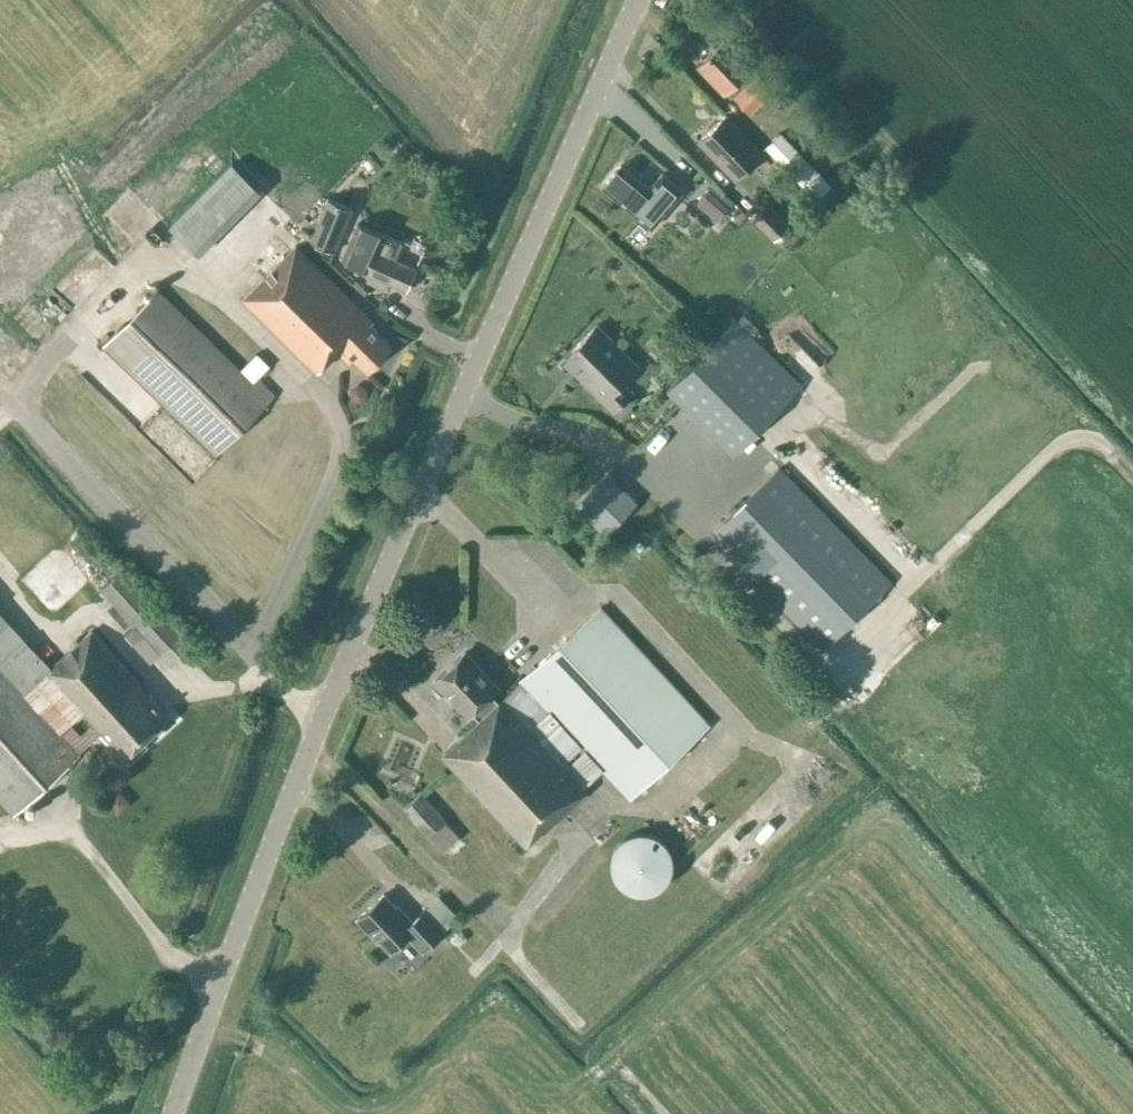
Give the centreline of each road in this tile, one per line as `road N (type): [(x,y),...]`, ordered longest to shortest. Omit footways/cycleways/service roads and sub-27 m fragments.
road 1 (tertiary): [(176,1113),(324,716),(639,0)]

